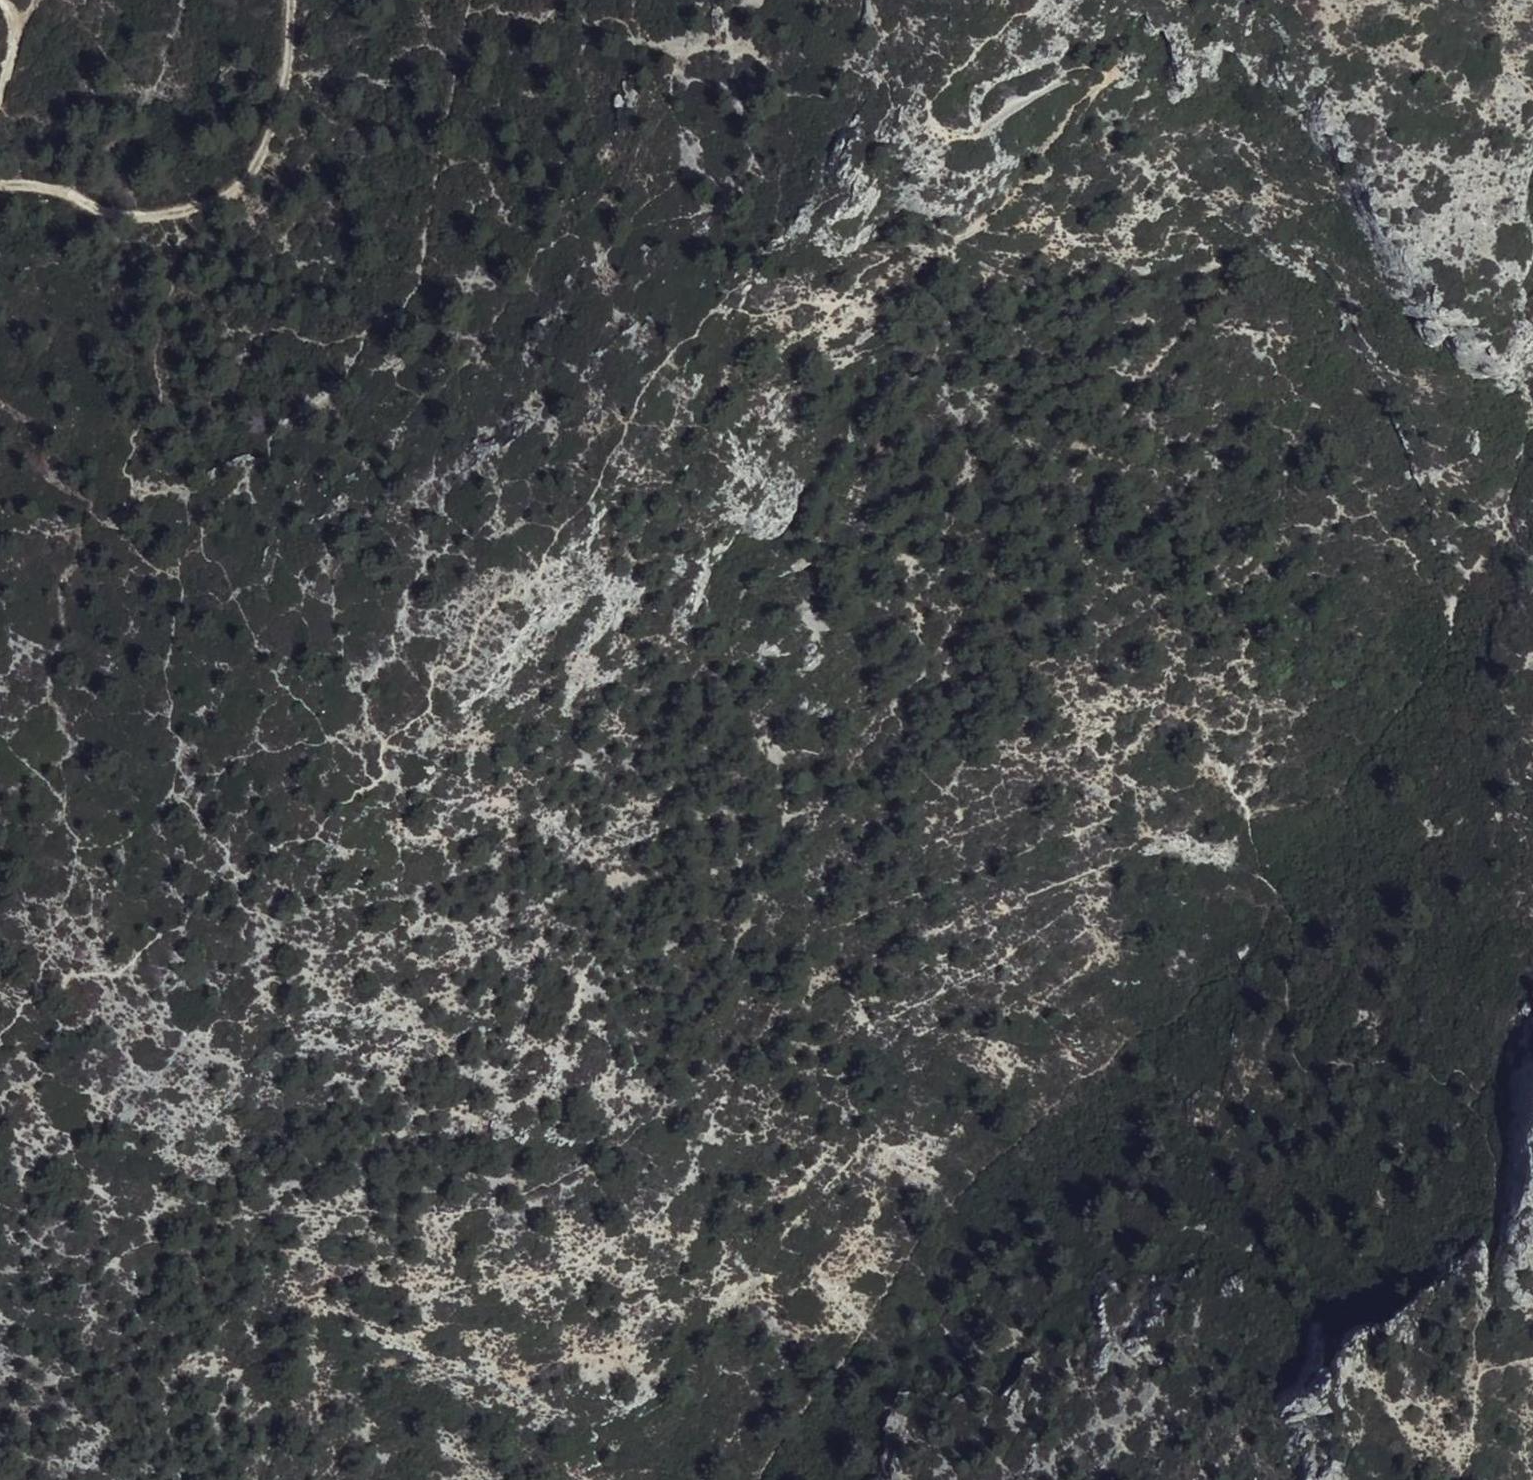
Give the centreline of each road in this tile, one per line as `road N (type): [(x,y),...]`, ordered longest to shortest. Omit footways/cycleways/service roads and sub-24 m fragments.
road 1 (track): [(0,183),(68,185),(108,207),(173,209),(234,188),(260,164),(294,73),(301,0)]

